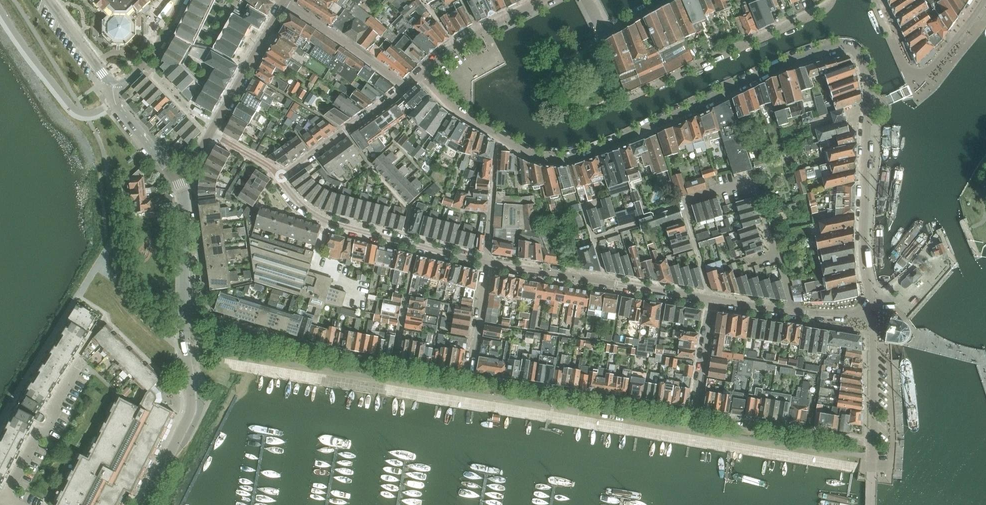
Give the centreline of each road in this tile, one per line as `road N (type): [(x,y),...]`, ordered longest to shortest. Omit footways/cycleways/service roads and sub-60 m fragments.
road 1 (residential): [(874,106),(861,57),(838,46),(612,144),(544,160),(460,111),(422,72)]
road 2 (residential): [(606,33),(601,44),(629,96),(831,0)]
road 3 (residential): [(394,363),(211,320),(199,244),(185,235)]
road 4 (residential): [(143,504),(189,410),(185,235)]
road 5 (residential): [(696,413),(470,375)]
road 6 (residential): [(794,311),(755,184),(682,203)]
road 7 (residential): [(867,305),(866,137),(874,106)]
road 8 (residential): [(843,436),(873,442),(867,305)]
road 9 (residential): [(20,504),(6,497),(77,366)]
road 10 (residential): [(281,178),(329,224),(417,246)]
road 11 (residential): [(281,178),(405,87)]
road 12 (residential): [(212,133),(285,1)]
road 13 (residential): [(843,436),(696,413)]
road 14 (residential): [(405,87),(285,1)]
road 15 (residential): [(422,72),(456,44),(542,0)]
road 16 (residential): [(114,81),(117,104),(183,185)]
road 17 (residential): [(488,262),(607,282)]

